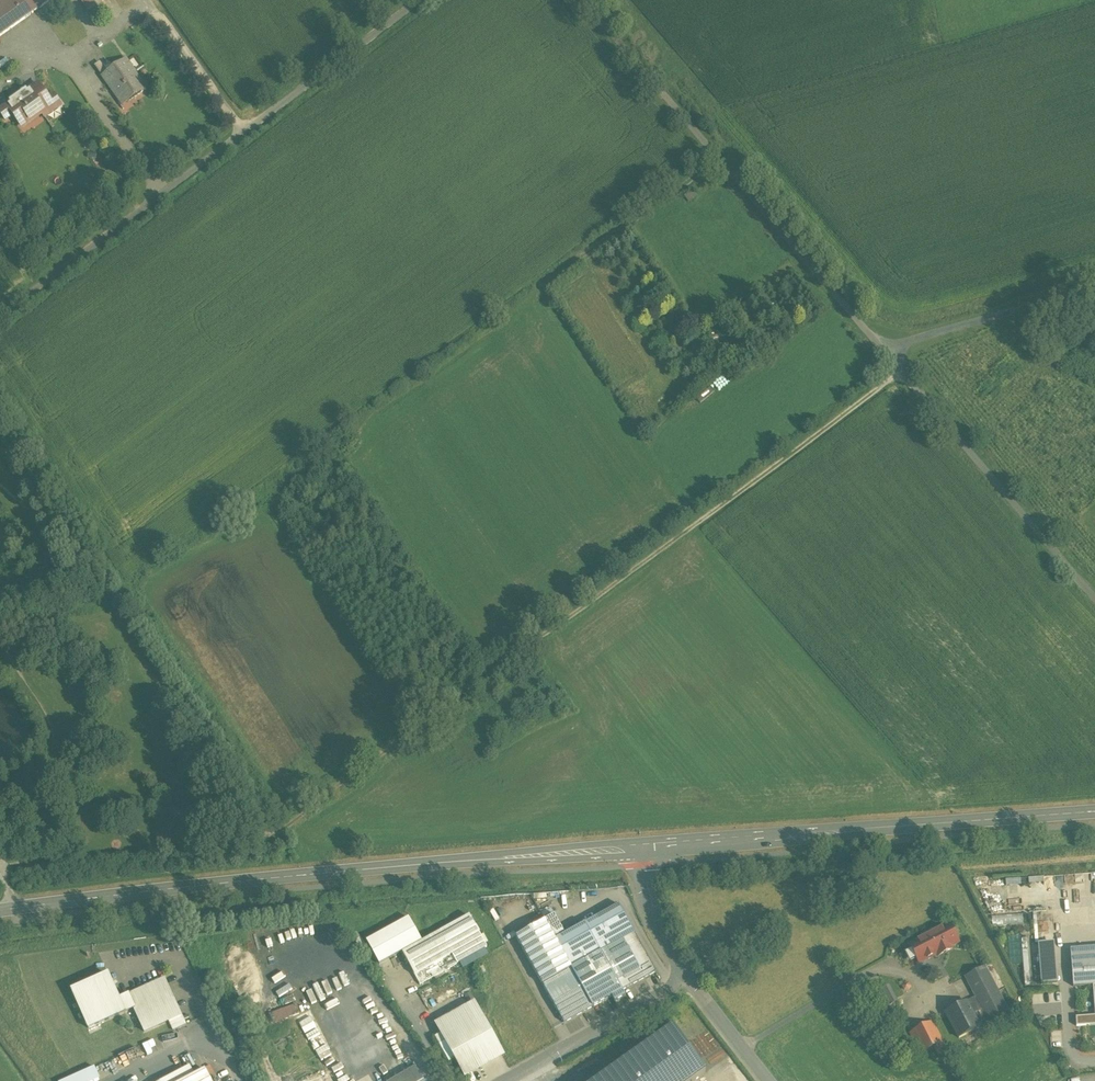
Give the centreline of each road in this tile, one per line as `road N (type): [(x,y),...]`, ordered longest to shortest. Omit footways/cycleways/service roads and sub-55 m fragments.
road 1 (track): [(0,804),(32,785),(69,787),(276,831),(901,371)]
road 2 (unclassified): [(580,0),(1094,601)]
road 3 (secondary): [(0,911),(338,872),(640,848)]
road 4 (unclassified): [(419,0),(0,318)]
road 5 (secondary): [(640,848),(1094,812)]
road 6 (unclassified): [(508,1080),(692,980)]
road 7 (unclassified): [(640,848),(658,919),(692,980)]
road 8 (unclassified): [(692,980),(766,1080)]

